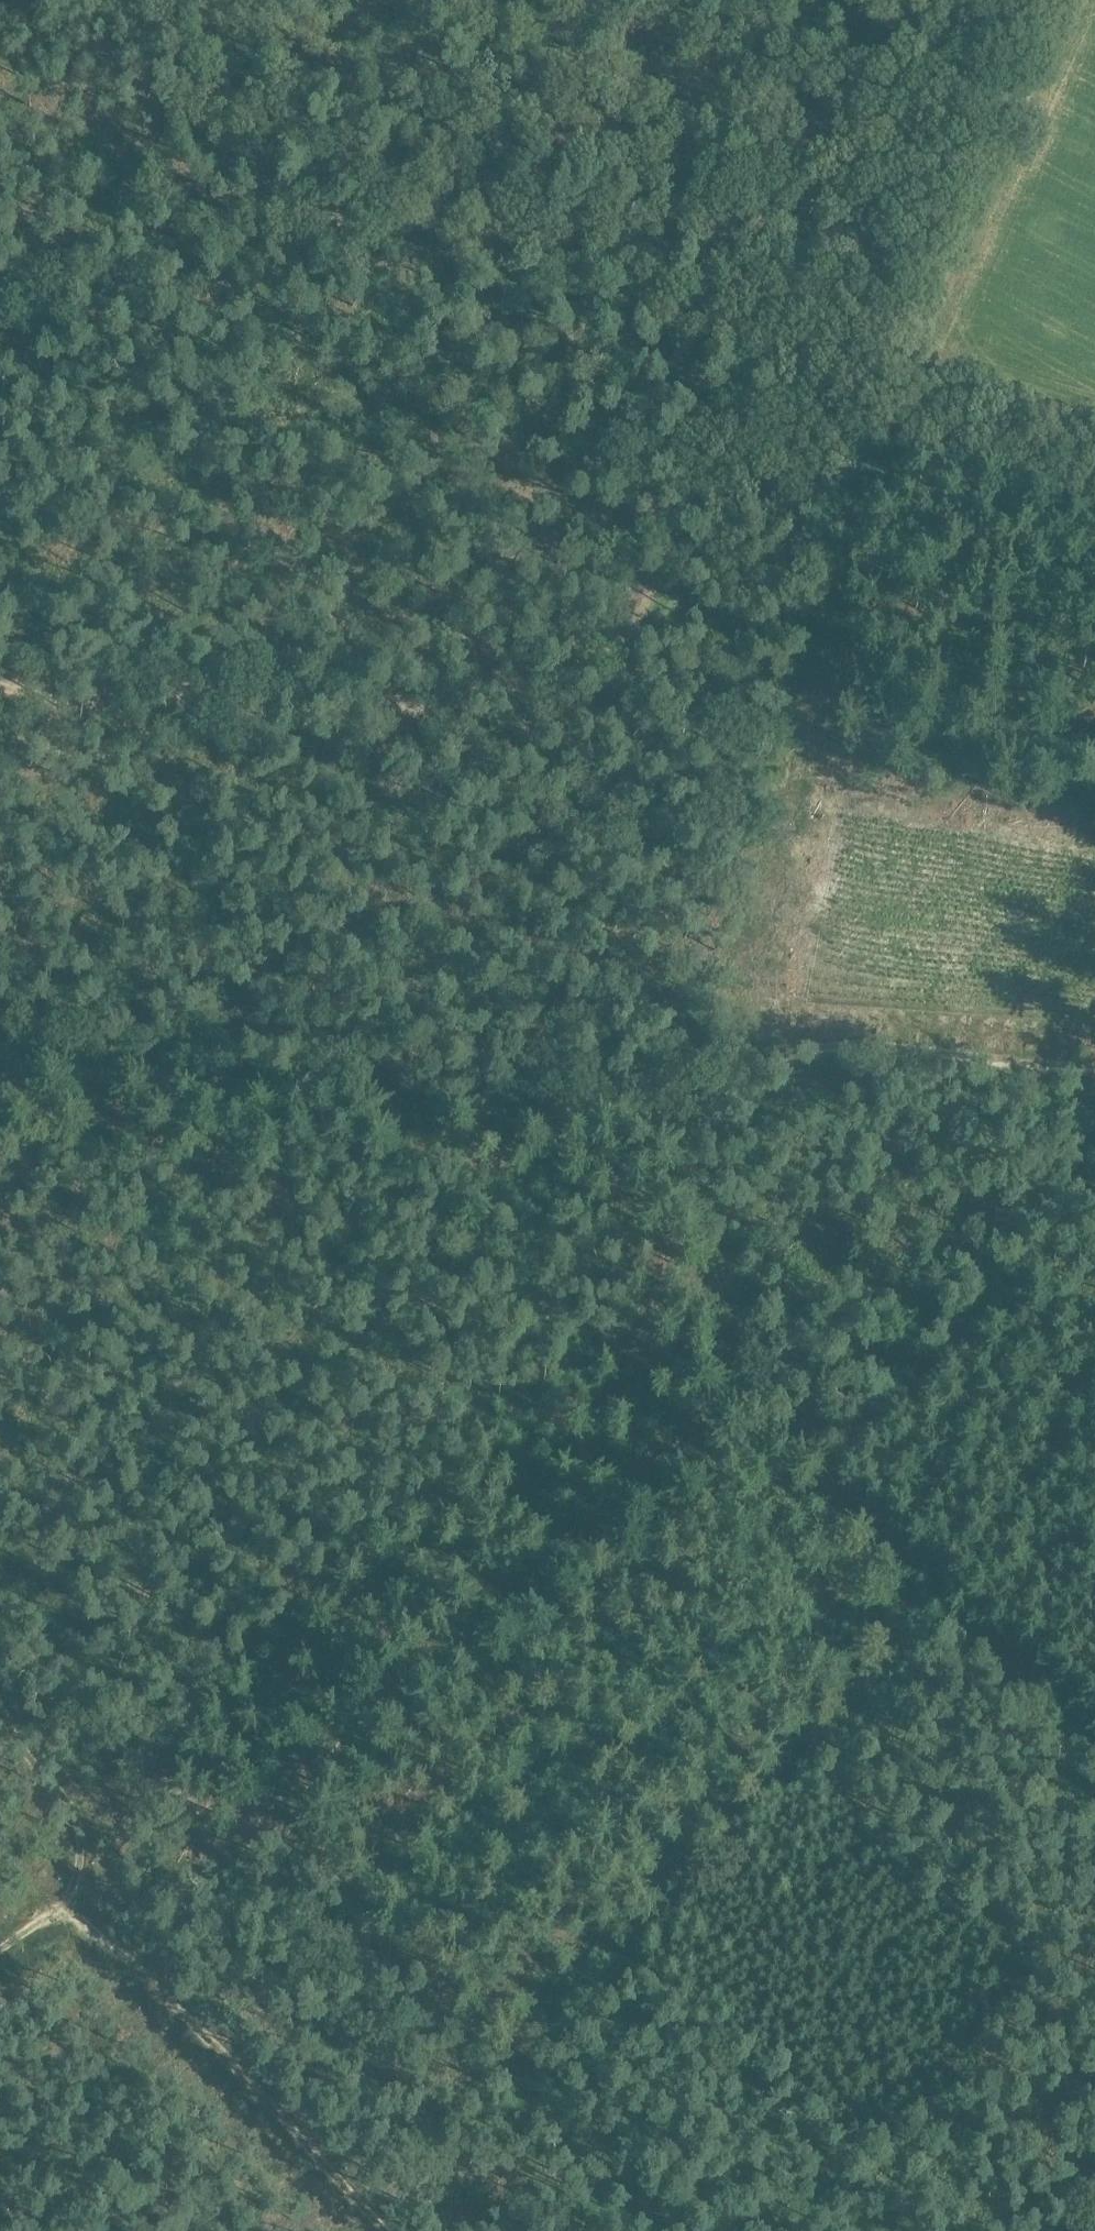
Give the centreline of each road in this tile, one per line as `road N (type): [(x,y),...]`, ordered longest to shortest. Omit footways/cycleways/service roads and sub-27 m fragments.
road 1 (track): [(671,1116),(689,1221),(731,1302),(735,1359),(723,1394),(337,1743),(308,1798),(296,1871),(144,1975)]
road 2 (track): [(0,1076),(24,1068),(671,1116),(773,1055),(1094,1062)]
road 3 (track): [(383,2230),(144,1975),(59,1902),(81,1840),(74,1814),(45,1779),(0,1696)]

